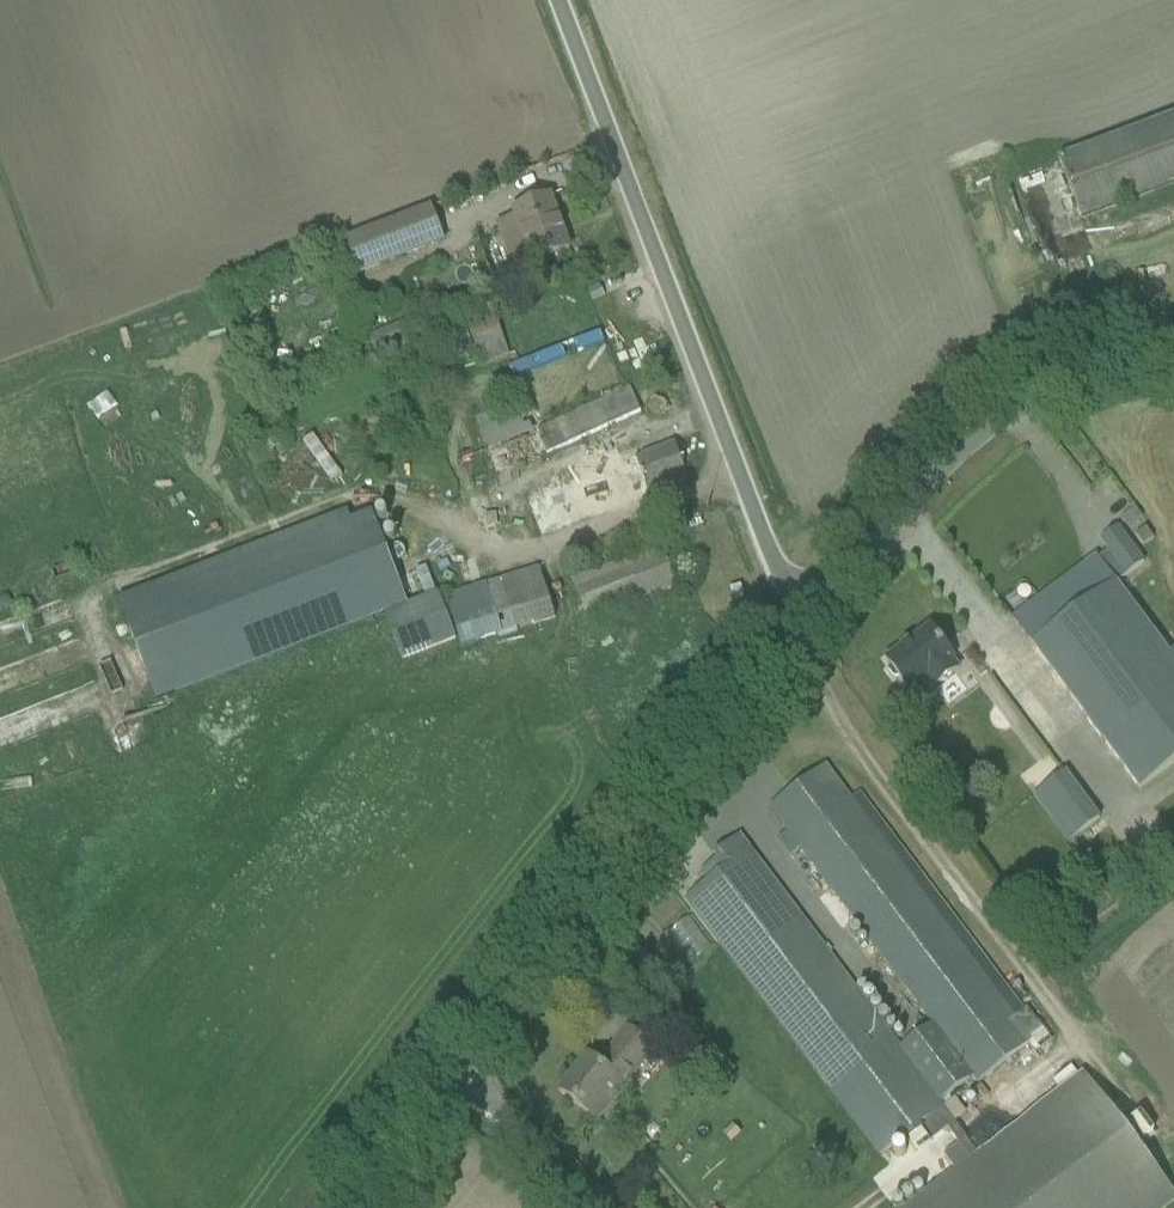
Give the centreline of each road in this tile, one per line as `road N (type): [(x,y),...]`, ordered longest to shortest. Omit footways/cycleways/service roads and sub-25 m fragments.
road 1 (unclassified): [(807,629),(565,0)]
road 2 (unclassified): [(458,1088),(807,629)]
road 3 (unclassified): [(807,629),(853,564),(936,479),(1022,414),(1115,371),(1173,366)]
road 4 (unclassified): [(364,1207),(458,1088)]
road 5 (unclassified): [(549,1207),(458,1088)]

